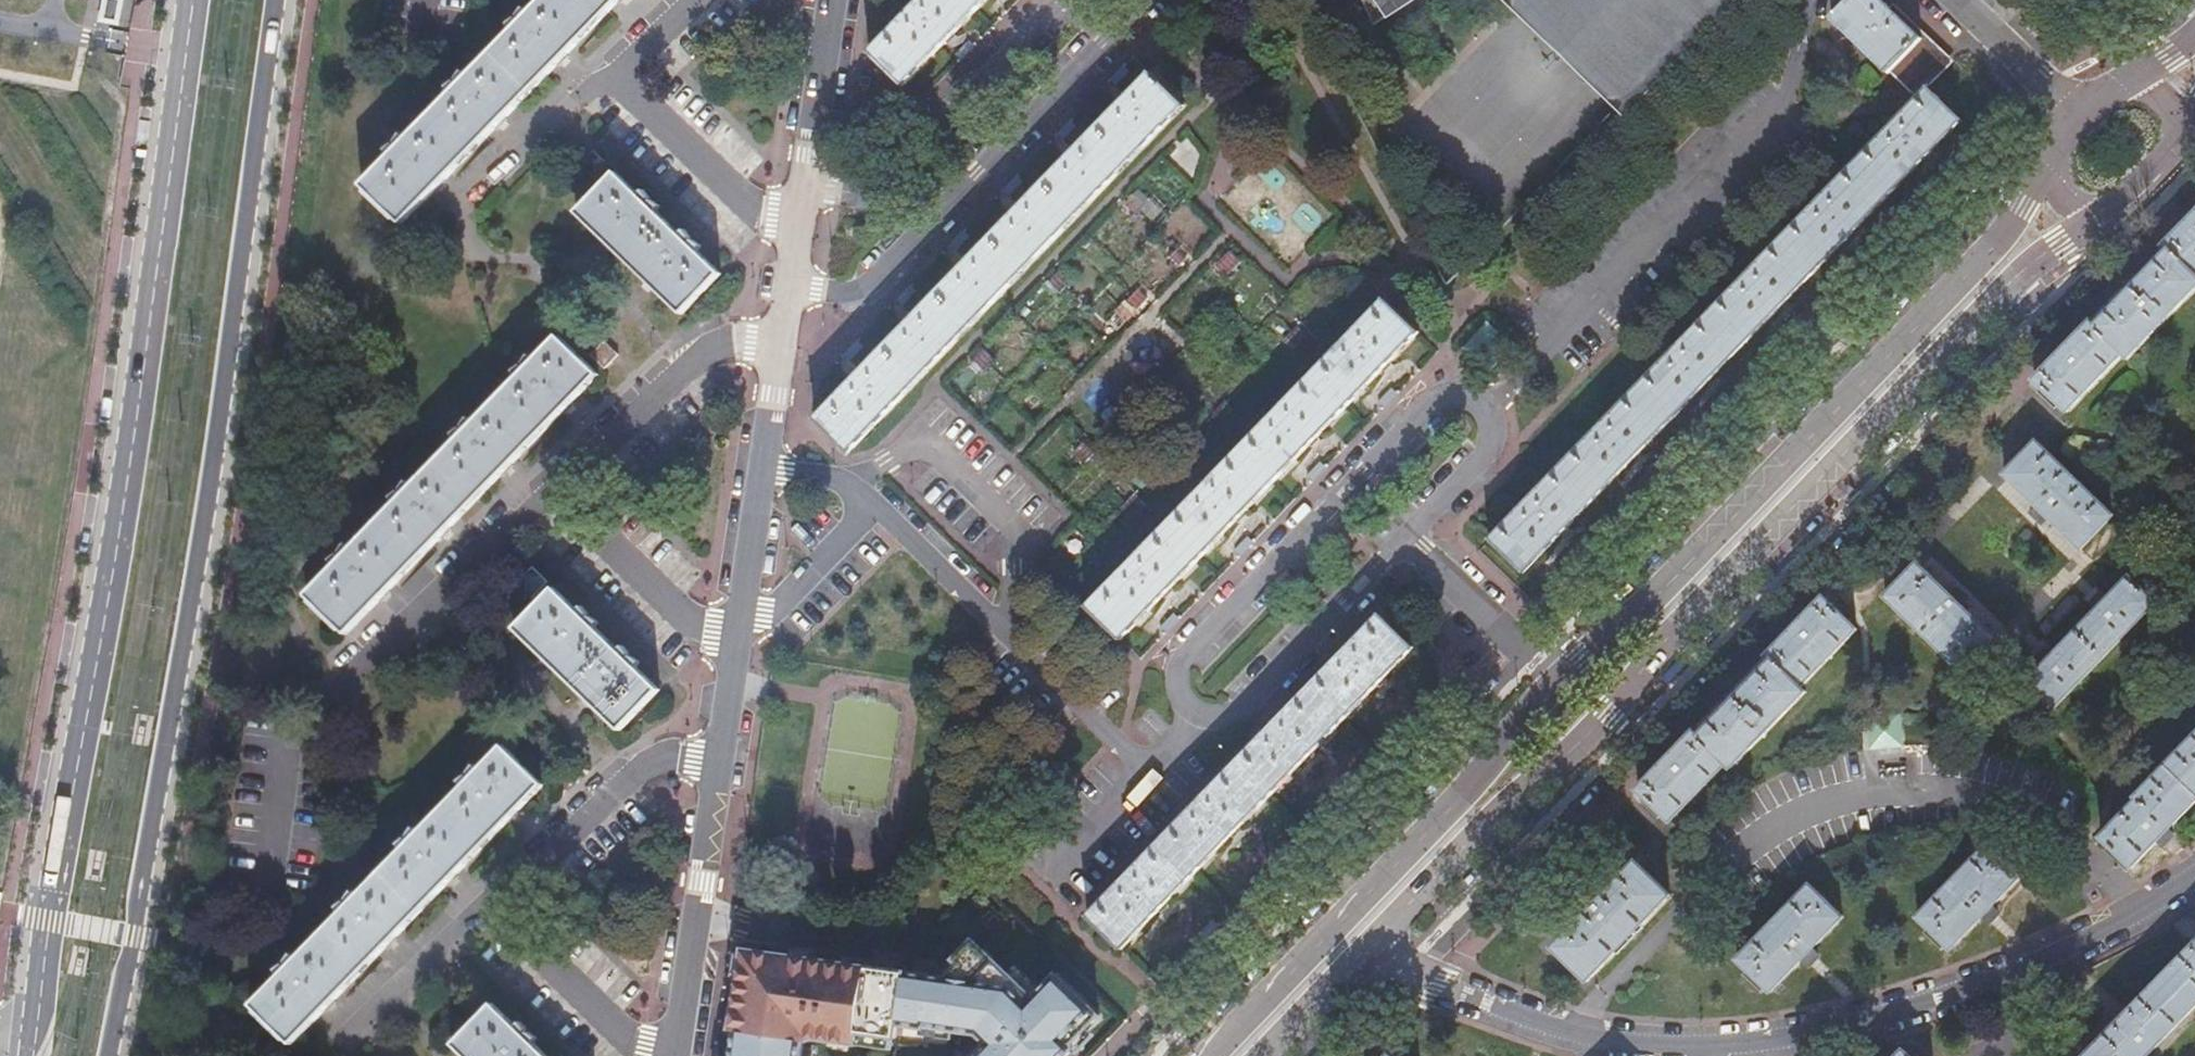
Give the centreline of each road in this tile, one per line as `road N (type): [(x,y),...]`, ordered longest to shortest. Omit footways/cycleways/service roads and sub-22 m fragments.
road 1 (primary): [(108,1055),(209,493),(275,0)]
road 2 (primary): [(194,0),(109,590),(32,1055)]
road 3 (secondary): [(1368,942),(2061,239),(2091,221)]
road 4 (residential): [(1368,942),(1476,997),(1588,1038),(1720,1053),(1890,1033),(1995,994),(2194,893)]
road 5 (secondary): [(2045,173),(1996,238),(1561,677)]
road 6 (residential): [(1808,0),(1809,40),(1788,114),(1589,314),(1490,431)]
road 7 (residential): [(1176,740),(1148,766),(834,479),(758,466)]
road 8 (secondary): [(1561,677),(1204,1055)]
road 9 (residential): [(1490,431),(1454,400),(1432,415),(1183,672),(1176,740)]
road 10 (residential): [(787,289),(858,289),(1029,125),(1133,0)]
road 11 (residential): [(1061,0),(911,174),(853,198),(805,189)]
road 12 (residential): [(692,0),(456,214)]
road 13 (residential): [(1176,740),(1216,730),(1278,680),(1406,538)]
road 14 (unclassified): [(670,1055),(712,765)]
road 15 (residential): [(778,341),(712,353),(662,386),(551,486)]
road 16 (residential): [(712,765),(676,758),(639,772),(591,802),(488,900)]
road 17 (residential): [(551,486),(695,630),(732,636)]
road 18 (residential): [(551,486),(378,642)]
road 19 (residential): [(488,900),(650,1055)]
road 20 (residential): [(488,900),(333,1048)]
road 21 (residential): [(1406,538),(1561,677)]
road 22 (unclassified): [(805,189),(828,0)]
road 23 (unclassified): [(732,636),(758,466)]
road 24 (residential): [(2079,116),(1960,0)]
road 25 (secondary): [(1257,1055),(1368,942)]
road 26 (residential): [(1406,538),(1477,467),(1490,431)]
road 27 (secondary): [(2091,221),(2164,157),(2181,128)]
road 28 (unclassified): [(712,765),(732,636)]
road 29 (unclassified): [(758,466),(778,341)]

